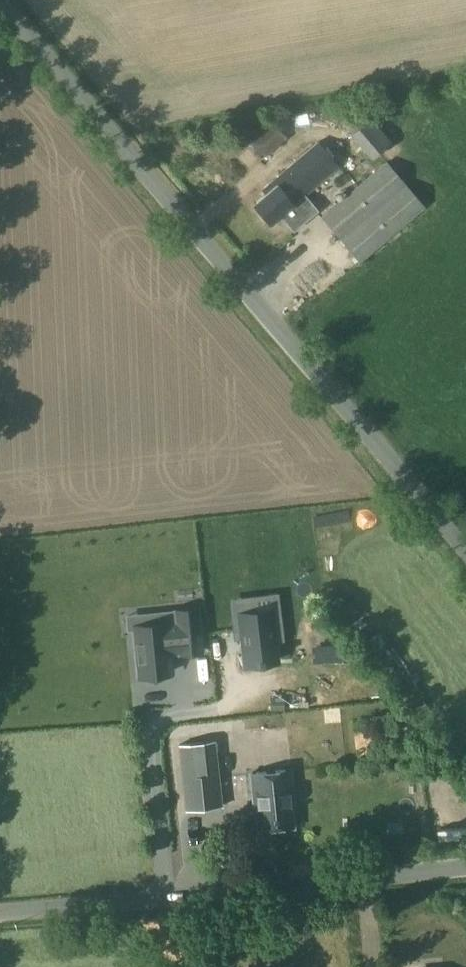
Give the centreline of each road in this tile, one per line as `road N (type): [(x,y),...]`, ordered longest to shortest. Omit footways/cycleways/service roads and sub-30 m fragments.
road 1 (unclassified): [(465,546),(0,6)]
road 2 (unclassified): [(0,913),(465,867)]

